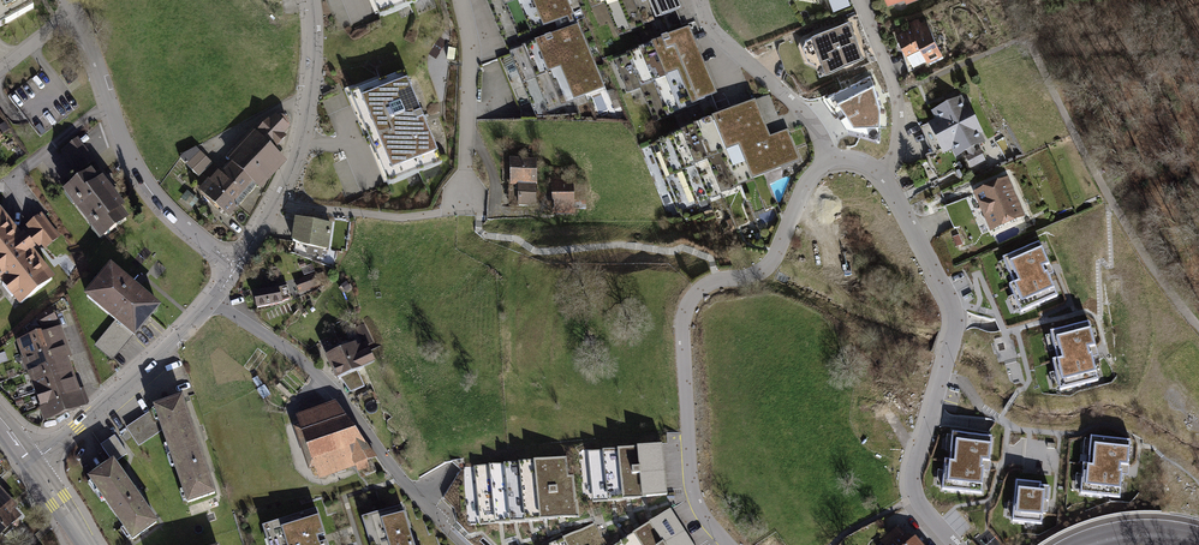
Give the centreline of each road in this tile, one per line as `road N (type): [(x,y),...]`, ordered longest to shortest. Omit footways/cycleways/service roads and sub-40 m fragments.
road 1 (residential): [(830,157),(800,196),(771,261),(761,272),(703,289),(682,318),(690,478),(697,505),(730,544)]
road 2 (residential): [(955,544),(923,511),(915,483),(952,343),(953,302),(881,176)]
road 3 (track): [(1010,0),(1167,296),(1198,332)]
road 4 (residential): [(463,544),(308,366),(213,300)]
road 5 (residential): [(236,267),(191,233),(130,161),(73,12)]
road 6 (residential): [(236,267),(304,141),(316,35),(311,0)]
road 7 (residential): [(28,460),(77,427),(213,300)]
road 8 (residential): [(460,0),(470,65),(463,208)]
road 9 (residential): [(830,157),(796,106),(712,29),(698,0)]
road 10 (residential): [(881,176),(897,152),(896,94),(859,0)]

